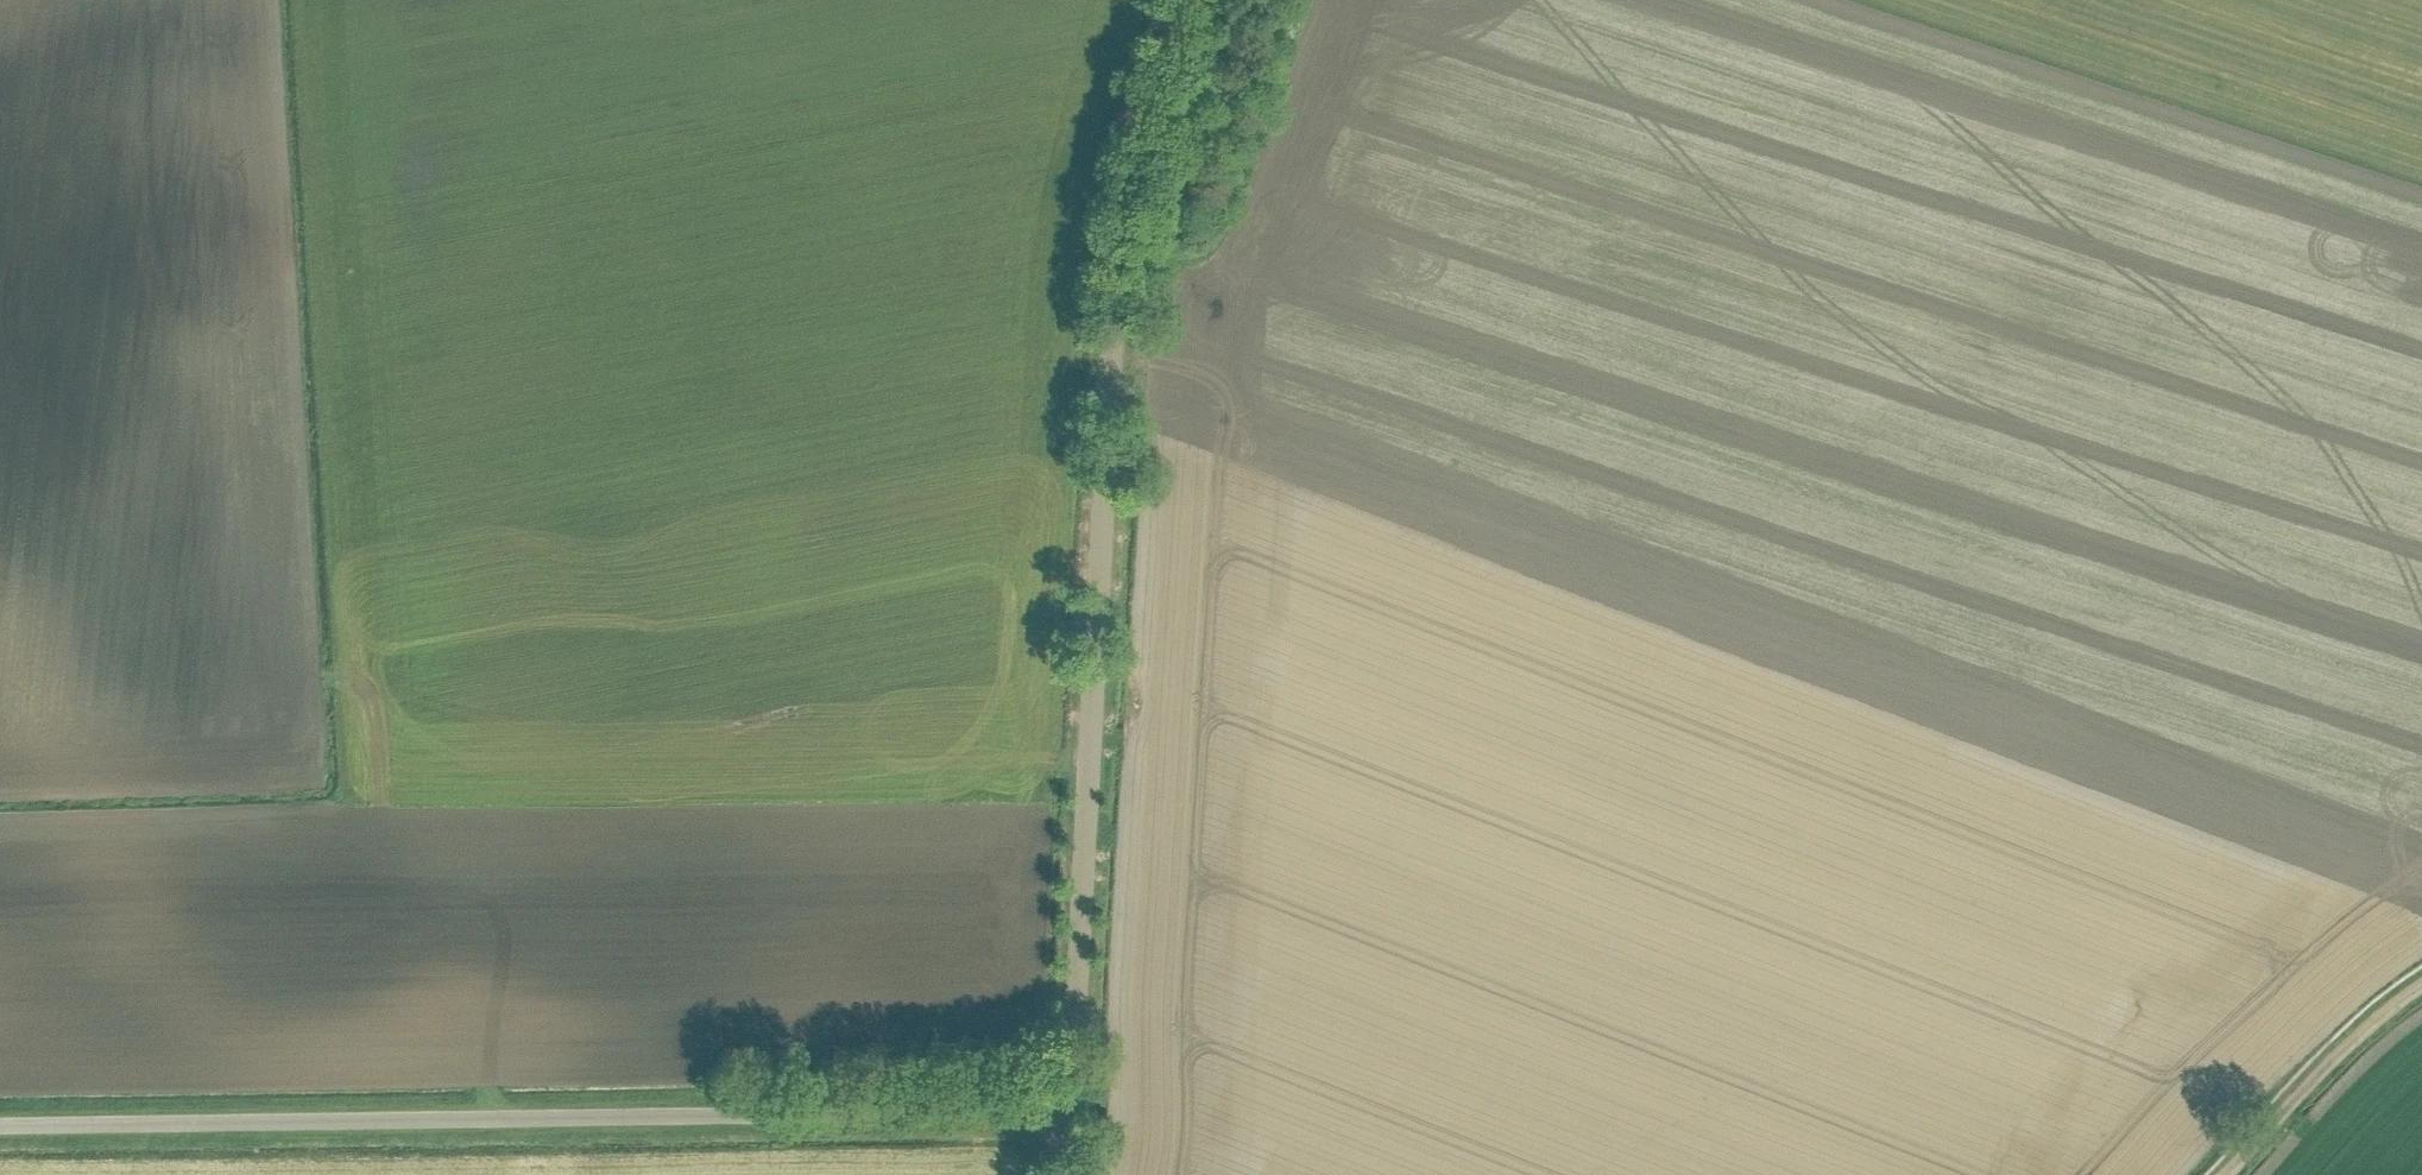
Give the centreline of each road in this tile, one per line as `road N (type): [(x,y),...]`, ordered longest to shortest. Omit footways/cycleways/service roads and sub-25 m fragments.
road 1 (unclassified): [(1068,1109),(1117,249),(1178,0)]
road 2 (unclassified): [(0,1126),(1068,1109)]
road 3 (track): [(2227,1174),(2331,1060),(2421,984)]

